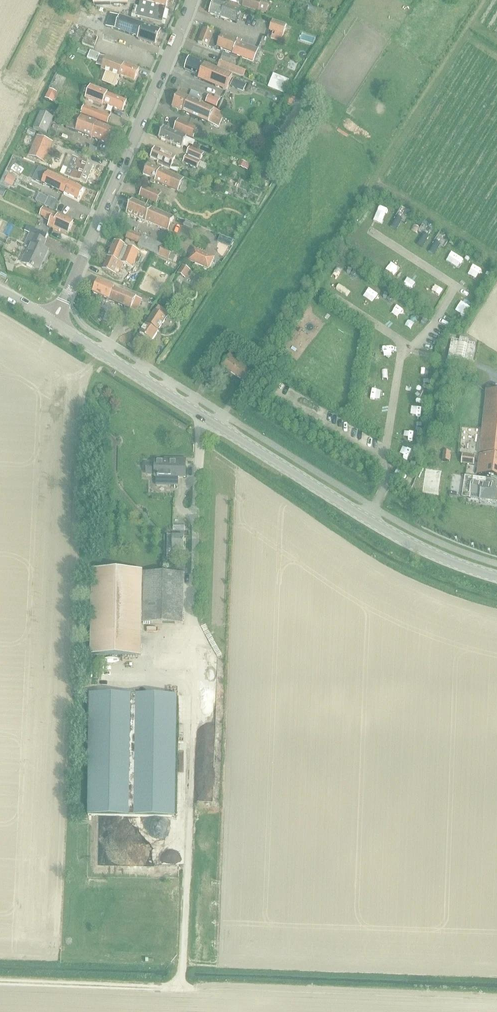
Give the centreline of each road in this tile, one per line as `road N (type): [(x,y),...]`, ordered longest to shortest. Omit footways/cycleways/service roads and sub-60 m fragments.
road 1 (tertiary): [(496,575),(374,522),(54,322)]
road 2 (residential): [(63,301),(190,0)]
road 3 (track): [(0,981),(181,984)]

